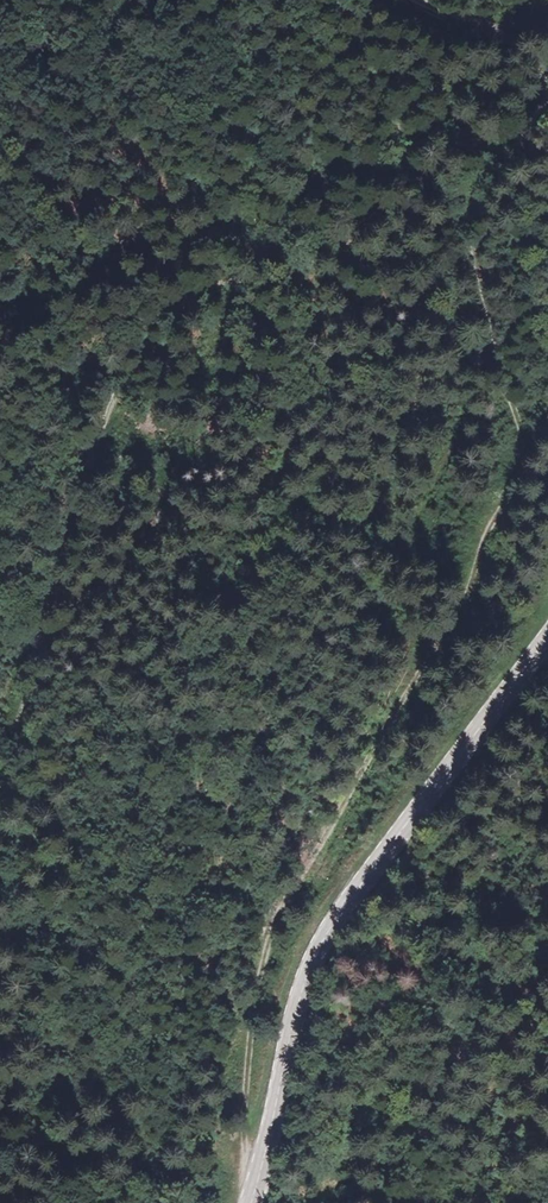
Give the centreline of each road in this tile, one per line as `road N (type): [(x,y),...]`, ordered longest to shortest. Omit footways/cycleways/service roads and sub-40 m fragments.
road 1 (track): [(0,791),(21,671),(122,372),(175,304),(301,262),(407,200),(461,153),(547,115)]
road 2 (track): [(547,115),(489,261),(459,533),(344,762),(302,985)]
road 3 (secondary): [(547,636),(361,886),(302,985),(244,1202)]
road 4 (track): [(414,0),(489,16),(547,114)]

